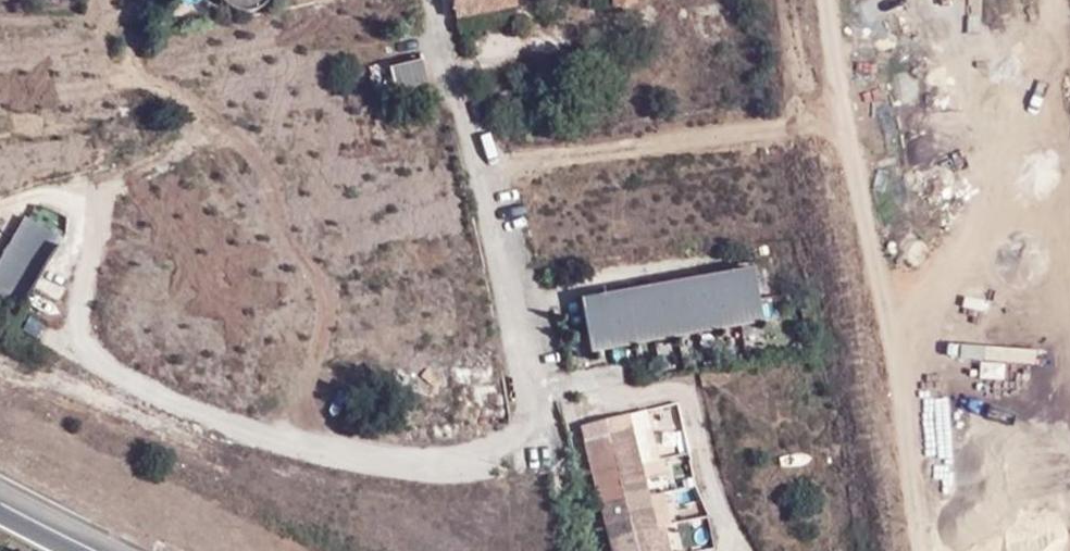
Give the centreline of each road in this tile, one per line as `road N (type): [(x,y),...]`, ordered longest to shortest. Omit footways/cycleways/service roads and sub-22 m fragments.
road 1 (track): [(0,206),(60,192),(84,199),(97,224),(76,322),(86,354),(210,417),(407,452),(470,449),(504,434),(519,409),(520,376)]

